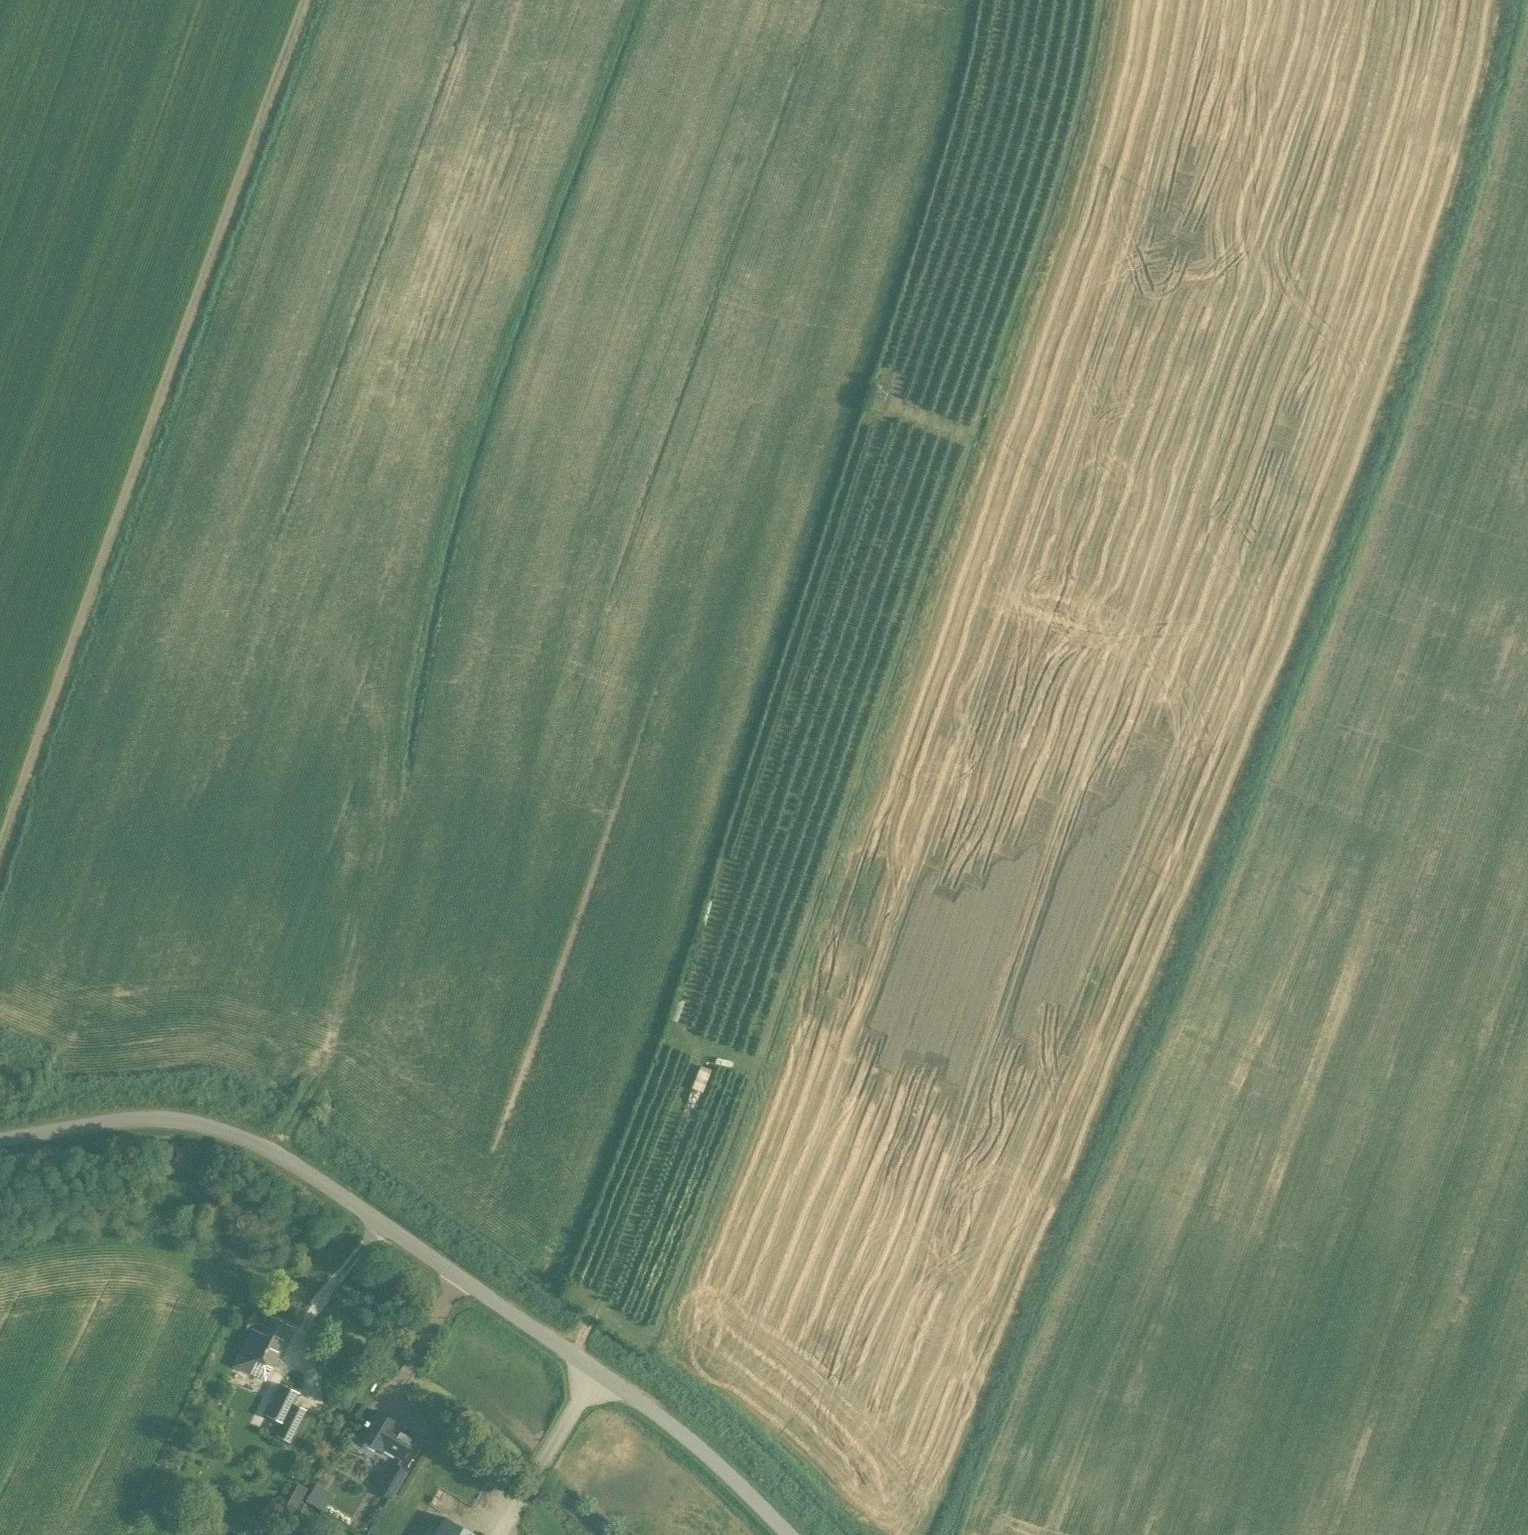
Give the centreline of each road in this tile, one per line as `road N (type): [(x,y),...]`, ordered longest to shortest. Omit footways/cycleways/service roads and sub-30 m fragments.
road 1 (unclassified): [(787,1534),(669,1426),(256,1140),(156,1117),(0,1142)]

